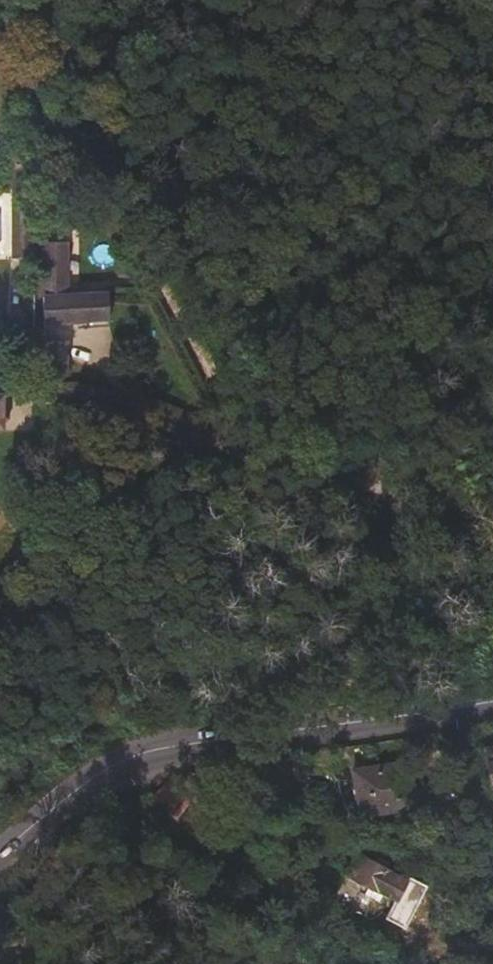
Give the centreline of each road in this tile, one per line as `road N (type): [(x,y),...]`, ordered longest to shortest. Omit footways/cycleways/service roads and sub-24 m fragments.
road 1 (secondary): [(0,863),(73,798),(118,773),(201,751),(492,703)]
road 2 (track): [(492,498),(358,469),(80,383)]

